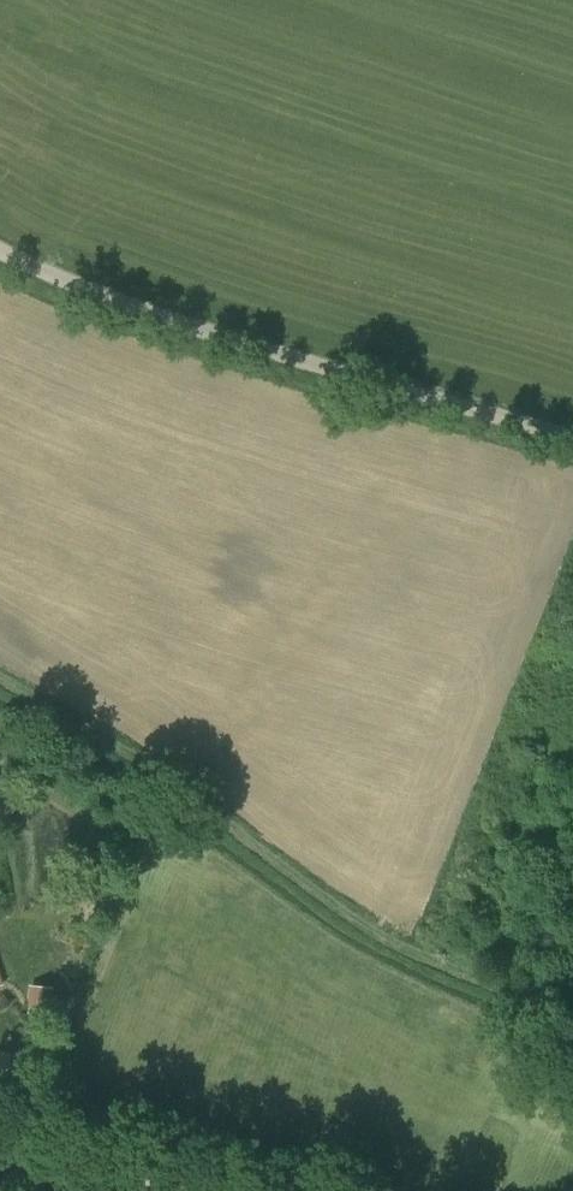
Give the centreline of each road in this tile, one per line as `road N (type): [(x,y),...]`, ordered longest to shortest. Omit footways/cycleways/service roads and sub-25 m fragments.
road 1 (unclassified): [(572,436),(184,336),(0,254)]
road 2 (track): [(0,1147),(169,1190)]

